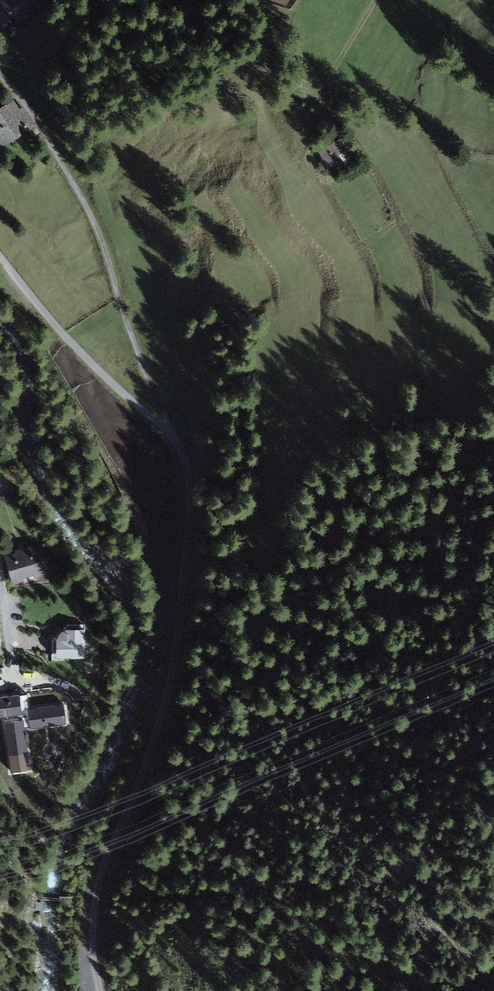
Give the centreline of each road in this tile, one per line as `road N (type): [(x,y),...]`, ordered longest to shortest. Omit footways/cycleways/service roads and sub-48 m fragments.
road 1 (track): [(101,990),(93,907),(166,701),(191,492),(106,253),(62,163)]
road 2 (residential): [(0,258),(88,361),(170,433)]
road 3 (track): [(376,0),(322,91),(300,92)]

